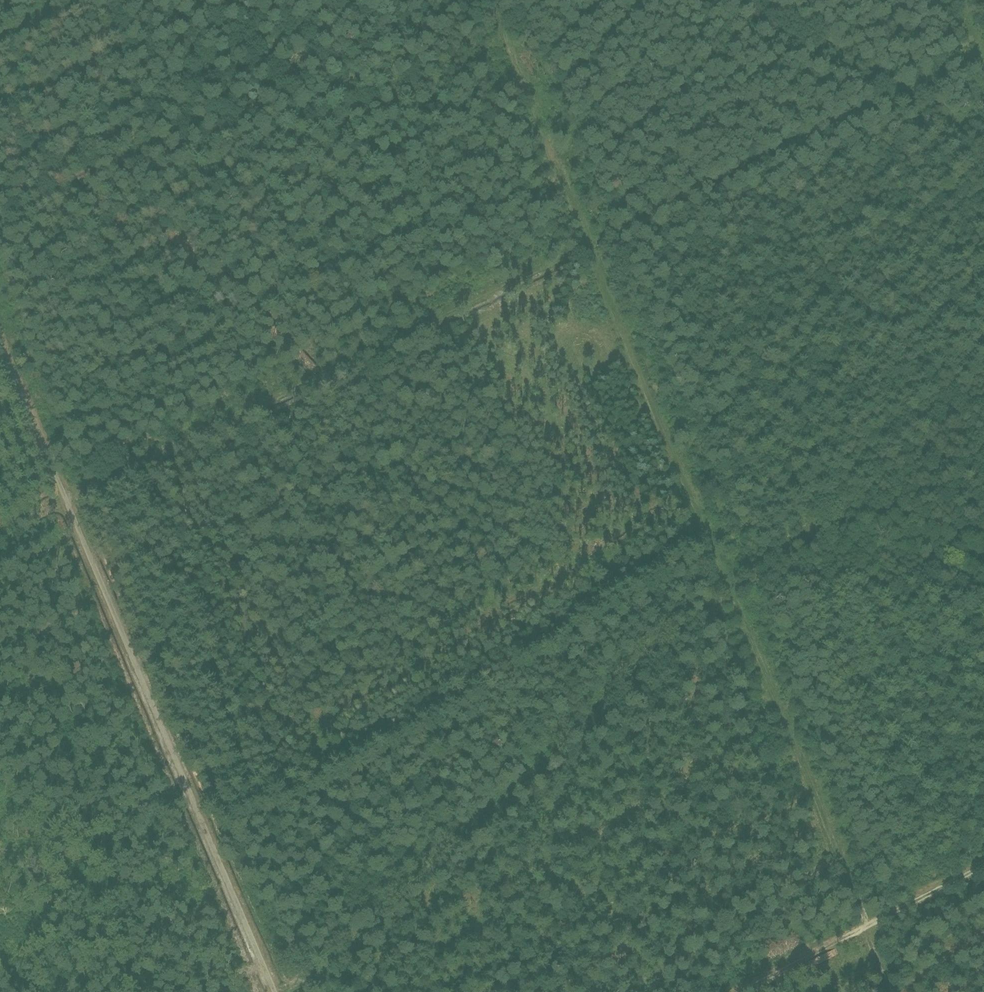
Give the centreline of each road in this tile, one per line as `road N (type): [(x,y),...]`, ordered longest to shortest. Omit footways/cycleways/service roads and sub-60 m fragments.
road 1 (track): [(0,352),(271,991)]
road 2 (track): [(0,530),(584,248)]
road 3 (track): [(747,991),(983,872)]

